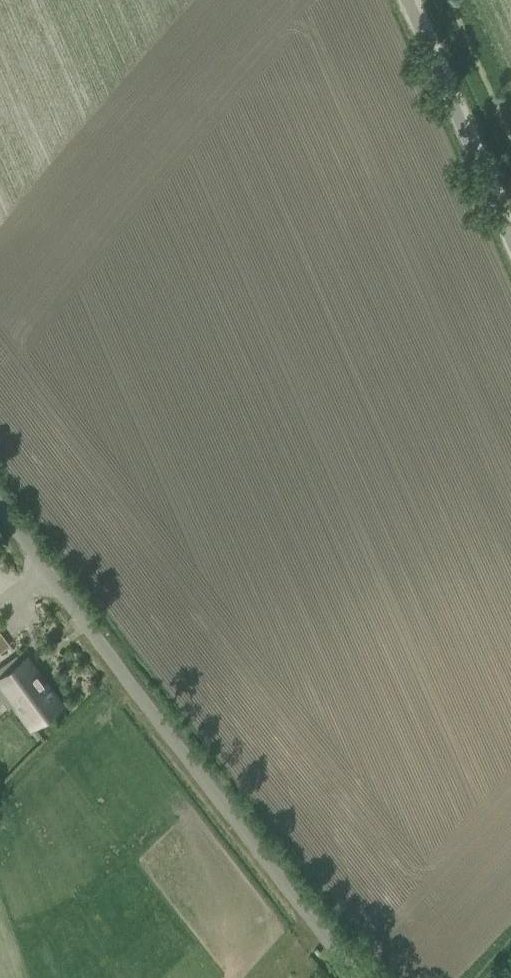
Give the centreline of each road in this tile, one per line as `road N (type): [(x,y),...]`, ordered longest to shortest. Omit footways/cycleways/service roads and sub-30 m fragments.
road 1 (unclassified): [(353,977),(0,506)]
road 2 (unclassified): [(510,208),(416,0)]

